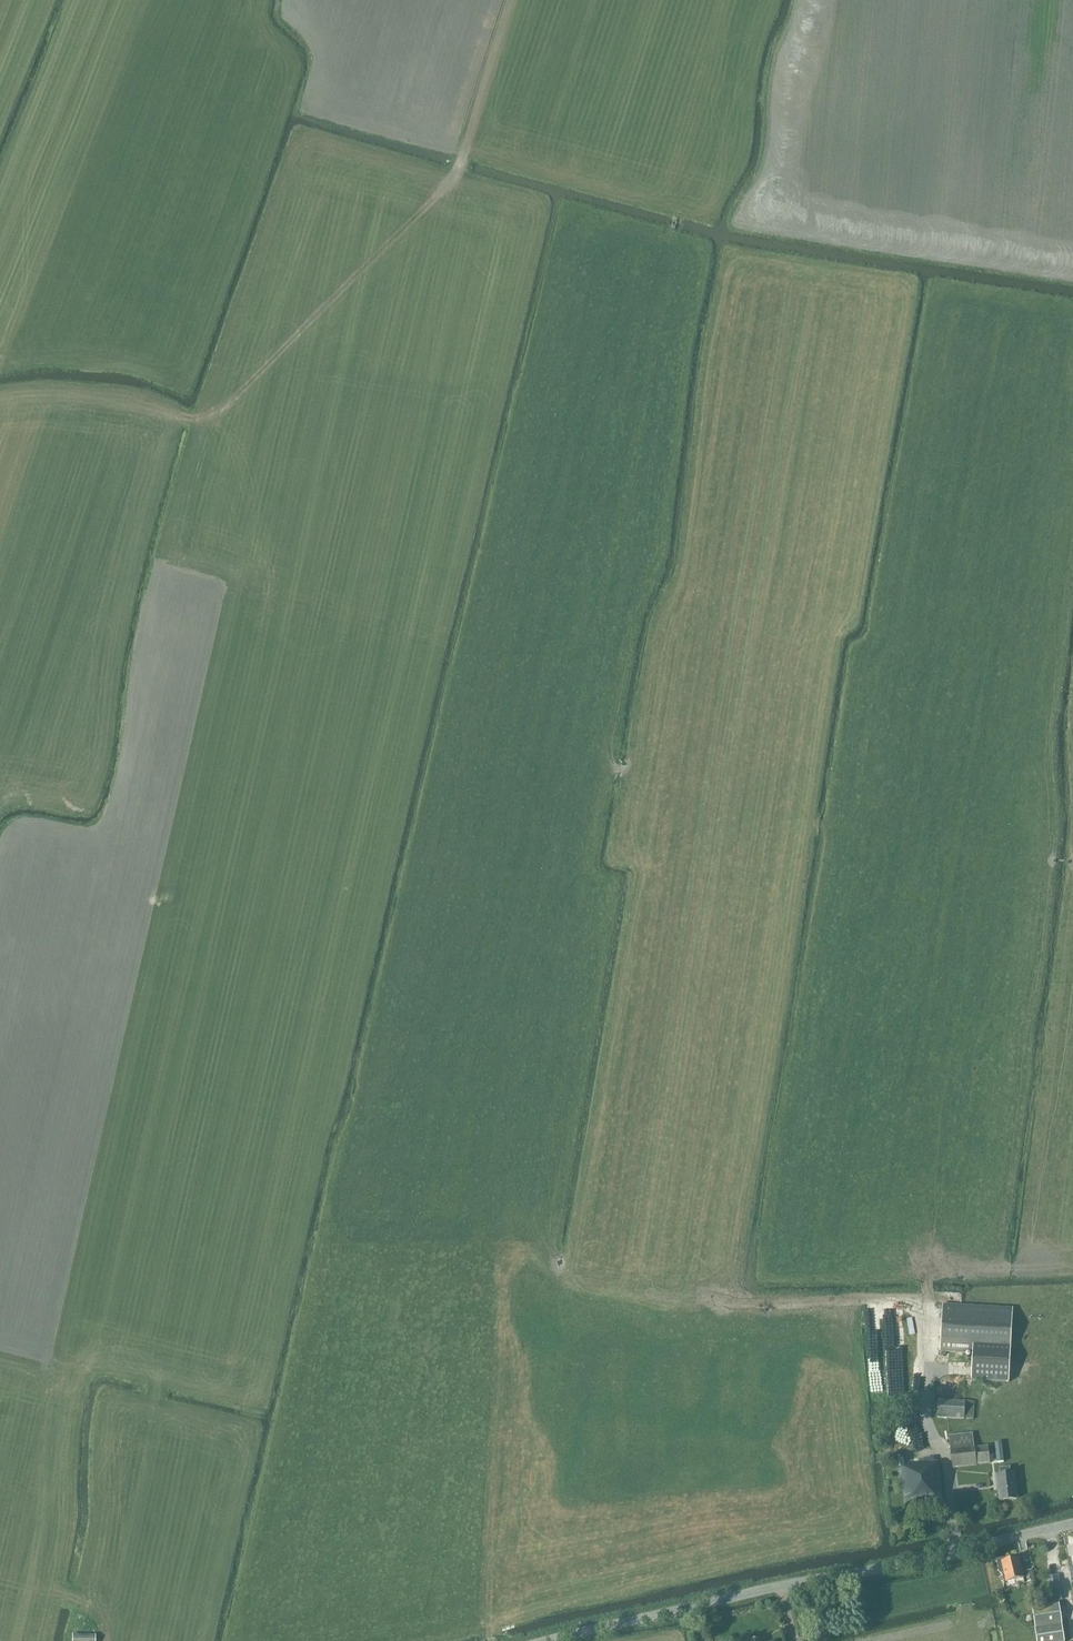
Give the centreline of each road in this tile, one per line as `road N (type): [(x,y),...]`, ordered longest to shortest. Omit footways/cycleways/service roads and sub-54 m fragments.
road 1 (track): [(0,843),(13,847),(99,1070),(37,1358),(44,1586)]
road 2 (tertiary): [(564,1640),(744,1594),(1072,1527)]
road 3 (track): [(513,1388),(480,1580),(490,1640)]

